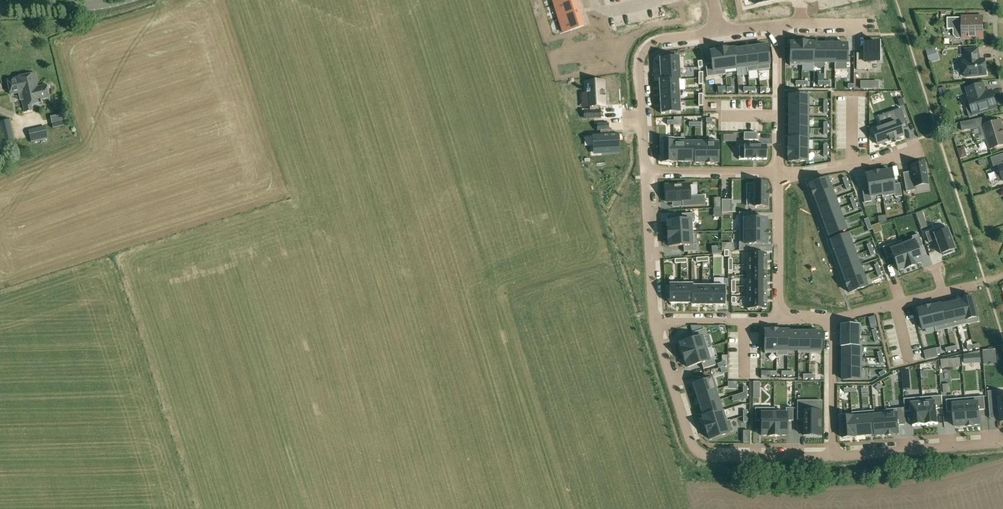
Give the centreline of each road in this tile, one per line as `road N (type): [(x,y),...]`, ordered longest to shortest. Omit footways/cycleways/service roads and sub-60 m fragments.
road 1 (residential): [(657,322),(697,450),(833,456)]
road 2 (residential): [(719,31),(655,42),(643,53),(645,170)]
road 3 (residential): [(833,456),(1002,441)]
road 4 (residential): [(645,170),(657,322)]
road 5 (residential): [(781,172),(779,321)]
road 6 (residential): [(781,24),(781,172)]
road 7 (residential): [(832,319),(975,285)]
road 8 (residential): [(781,172),(853,167),(922,149)]
road 9 (residential): [(832,319),(833,456)]
road 10 (residential): [(645,170),(781,172)]
road 11 (residential): [(657,322),(779,321)]

